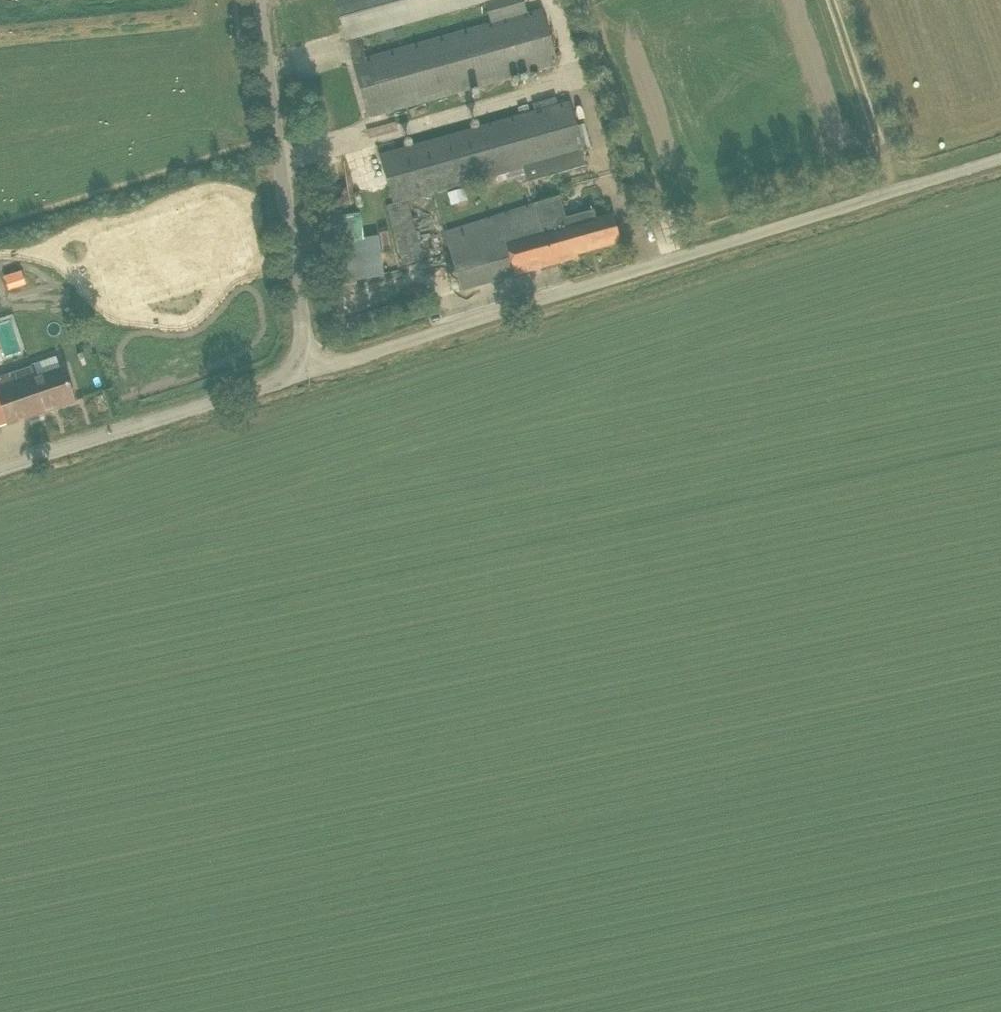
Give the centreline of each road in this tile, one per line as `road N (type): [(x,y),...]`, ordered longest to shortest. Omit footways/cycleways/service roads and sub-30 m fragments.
road 1 (unclassified): [(307,377),(1000,159)]
road 2 (unclassified): [(307,377),(258,0)]
road 3 (unclassified): [(307,377),(0,470)]
road 4 (track): [(588,0),(678,261)]

